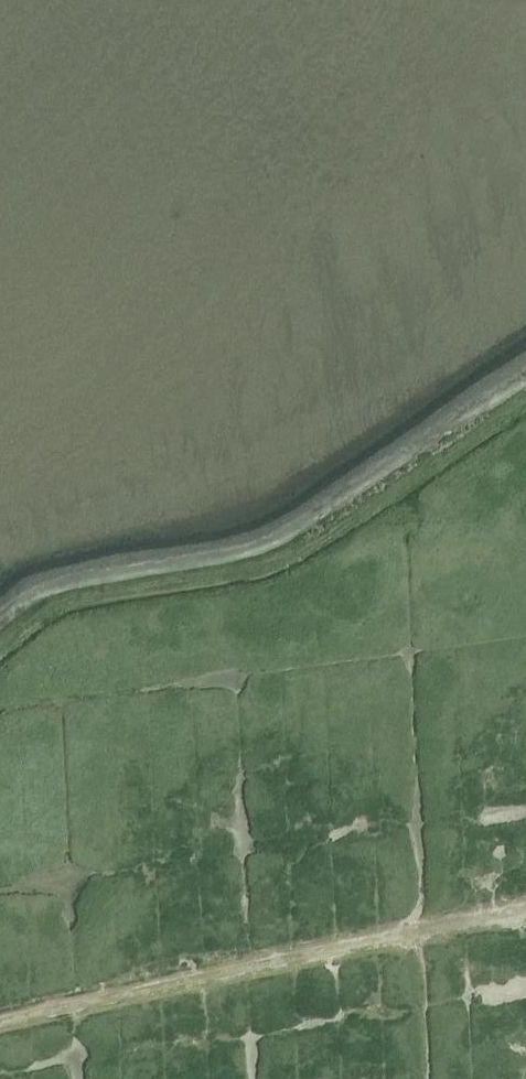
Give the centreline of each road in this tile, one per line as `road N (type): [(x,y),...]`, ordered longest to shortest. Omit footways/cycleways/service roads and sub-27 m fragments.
road 1 (track): [(0,1020),(525,909)]

